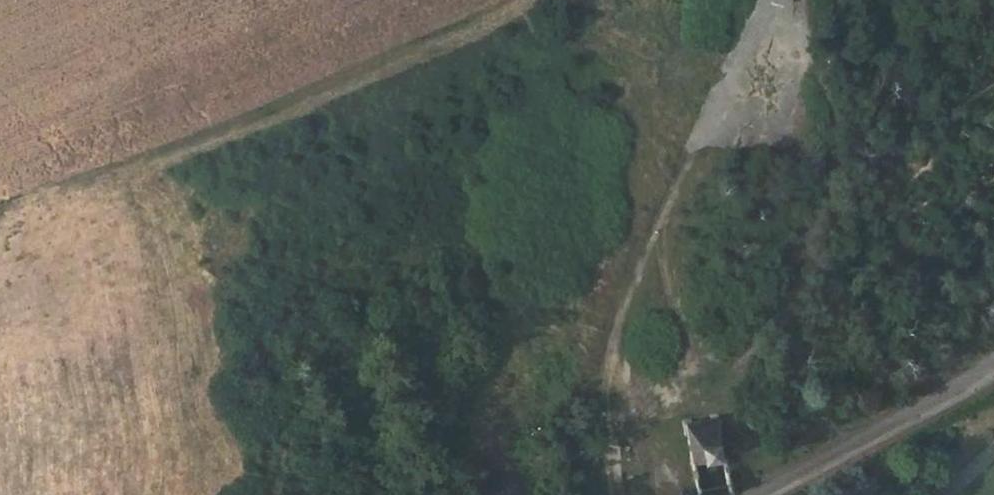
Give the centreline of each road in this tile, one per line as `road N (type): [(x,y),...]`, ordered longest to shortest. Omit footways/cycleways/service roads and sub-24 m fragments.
road 1 (residential): [(756,494),(993,364)]

